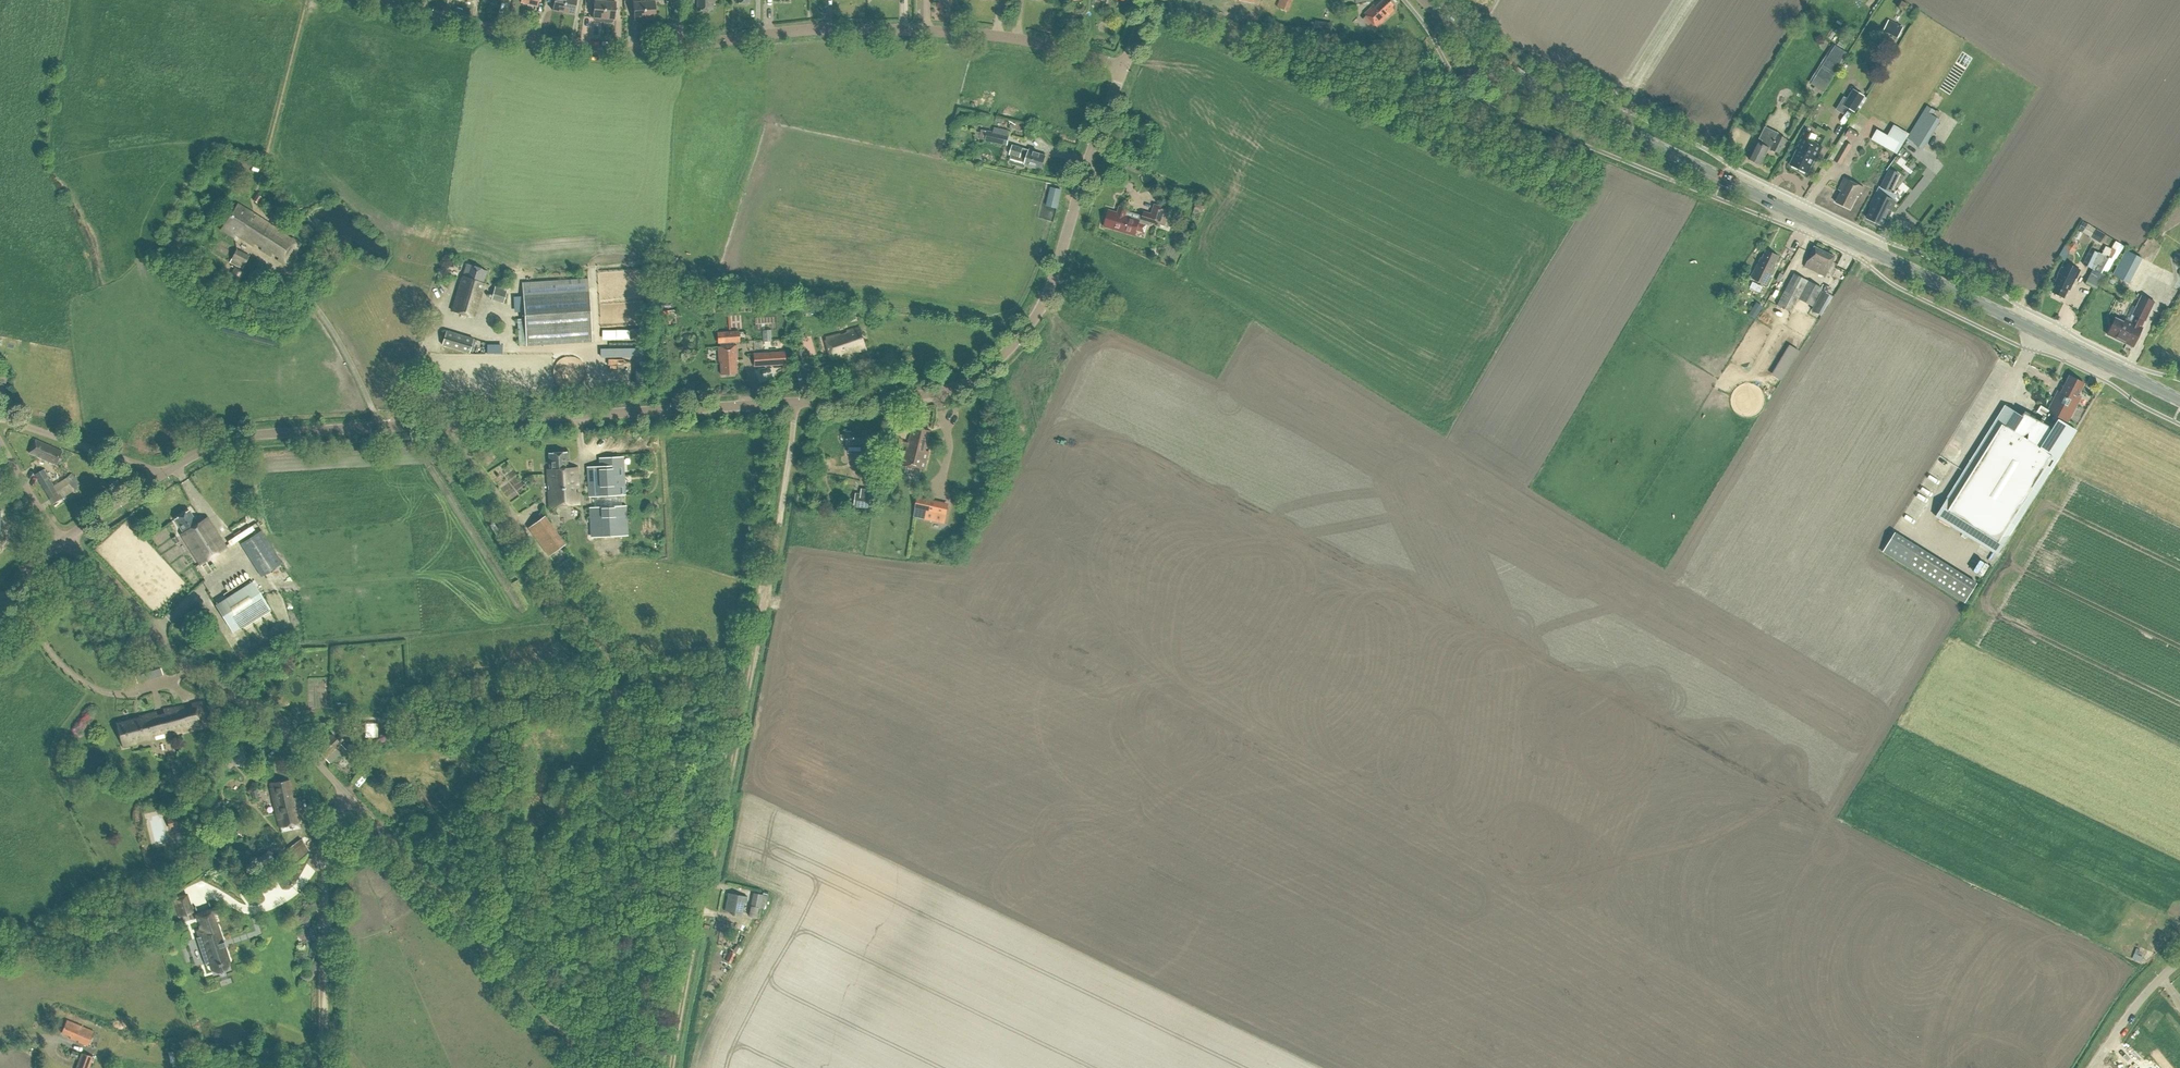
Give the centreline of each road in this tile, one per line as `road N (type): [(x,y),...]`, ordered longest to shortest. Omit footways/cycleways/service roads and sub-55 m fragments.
road 1 (secondary): [(2179,399),(1539,86),(1427,0)]
road 2 (unclassified): [(596,1067),(296,741),(185,665),(64,538)]
road 3 (tertiary): [(158,476),(213,445),(251,435),(796,402)]
road 4 (tertiary): [(796,402),(949,390),(1009,349),(1045,299),(1124,67)]
road 5 (track): [(673,1067),(776,545)]
road 6 (residential): [(1124,67),(1021,39),(908,30),(808,30),(680,48)]
road 7 (residential): [(680,48),(573,48),(372,0)]
road 8 (track): [(345,794),(326,851),(325,1067)]
road 9 (unclassified): [(158,476),(0,417)]
road 10 (residential): [(796,402),(776,545)]
road 11 (unclassified): [(2091,1067),(2179,961)]

